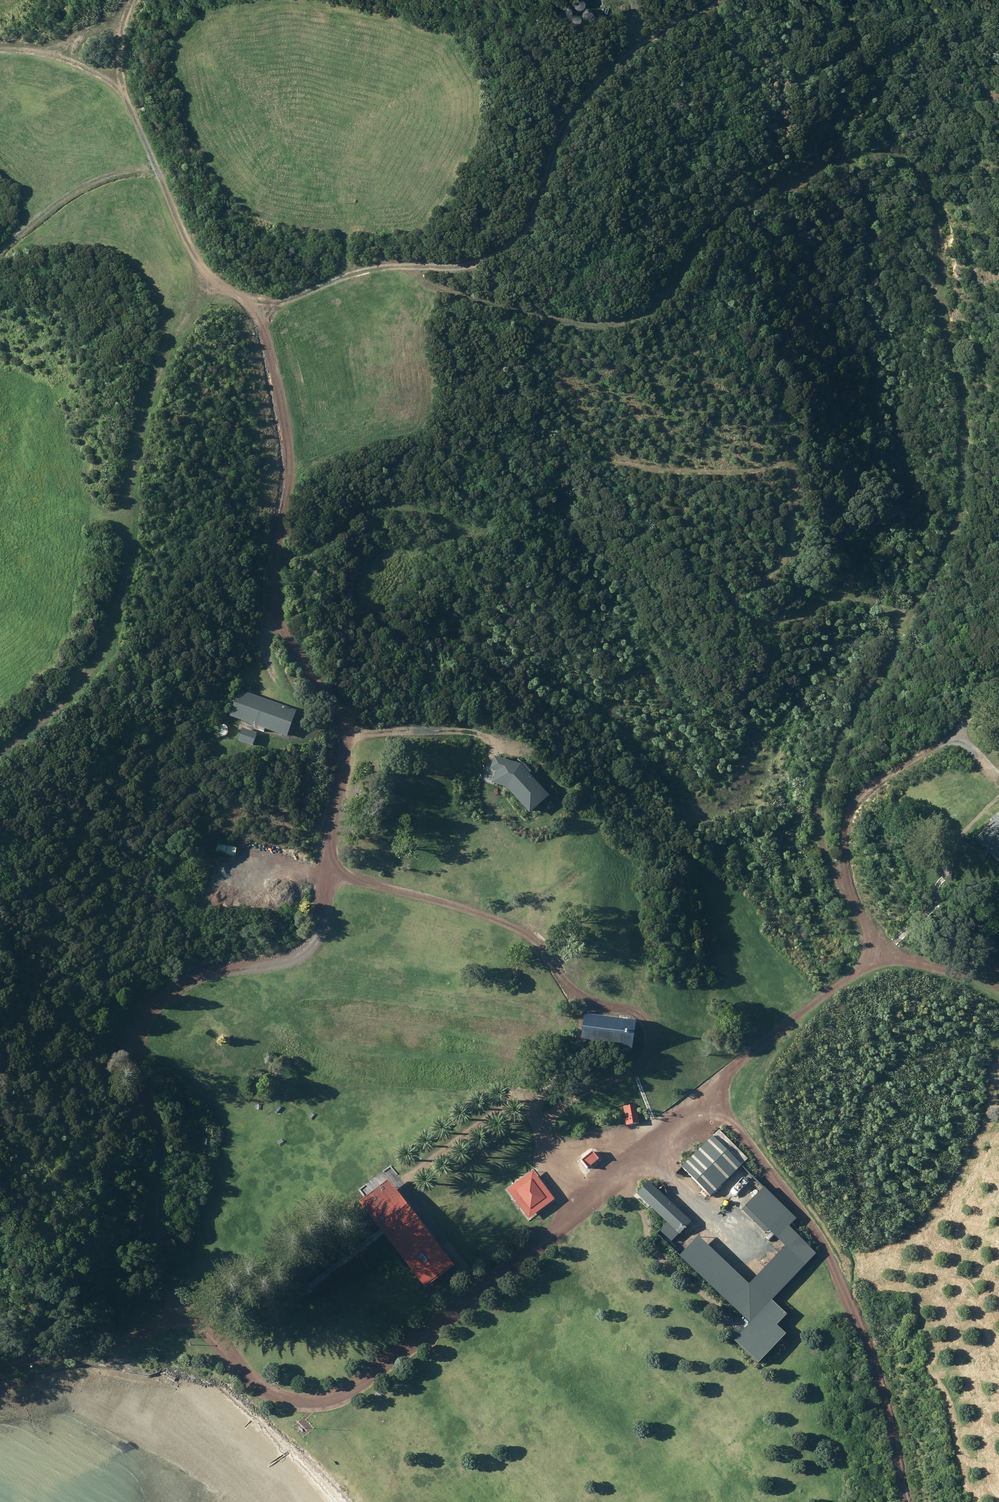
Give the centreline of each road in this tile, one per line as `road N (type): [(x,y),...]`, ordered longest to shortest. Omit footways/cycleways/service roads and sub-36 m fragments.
road 1 (track): [(402,276),(591,341),(639,336),(671,308),(720,243),(852,189),(903,183),(922,209),(954,364),(957,494),(910,638),(872,710),(833,749),(818,802),(825,845),(880,960)]
road 2 (track): [(264,317),(290,388),(296,468),(278,582),(307,657),(352,735),(337,868),(319,930),(303,949),(179,985),(150,1004),(139,1028),(163,1113),(162,1260),(176,1315)]
road 3 (track): [(176,1315),(212,1335),(255,1380),(287,1398),(333,1401),(552,1231),(692,1111),(739,1058),(815,1000),(901,955),(971,969),(998,964)]
road 4 (track): [(264,317),(370,273),(466,273),(506,252),(557,137),(619,72),(727,0)]
road 5 (track): [(337,868),(534,936),(584,995),(644,1016),(654,1036),(640,1072),(547,1132),(584,1198)]
road 6 (track): [(0,752),(77,687),(119,617),(135,456),(157,374),(177,331),(211,290)]
road 7 (track): [(905,1501),(871,1365),(820,1236),(708,1085)]
road 8 (track): [(132,0),(119,30),(129,90),(188,240),(211,290),(252,300),(264,317)]
road 9 (track): [(176,1315),(118,1343),(0,1362)]
road 10 (track): [(157,164),(91,184),(0,247)]
road 11 (track): [(119,30),(85,32),(50,50),(129,90)]

